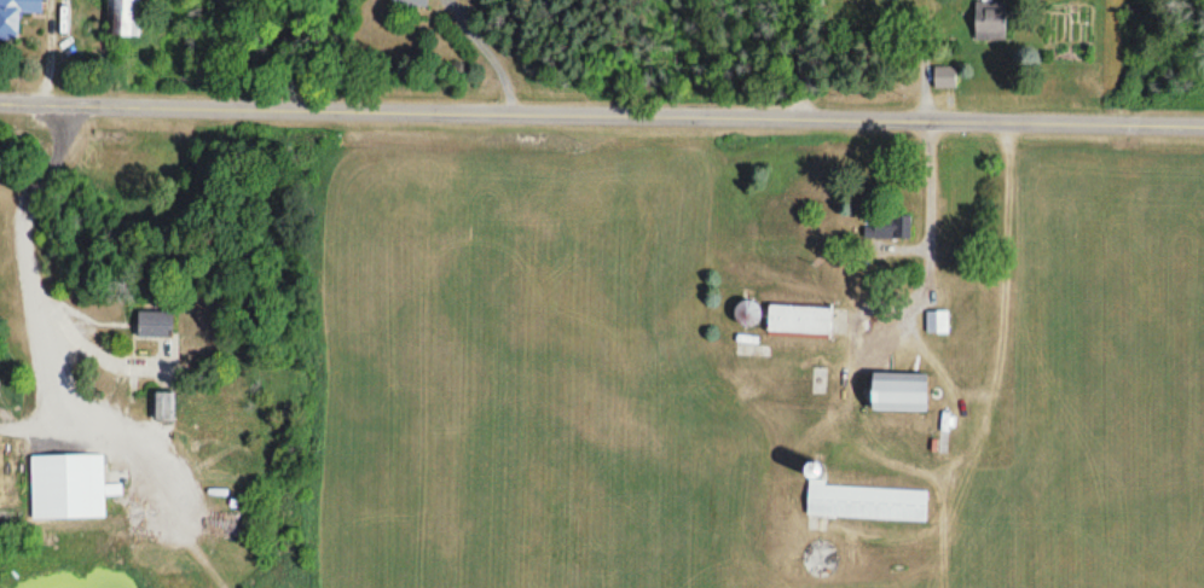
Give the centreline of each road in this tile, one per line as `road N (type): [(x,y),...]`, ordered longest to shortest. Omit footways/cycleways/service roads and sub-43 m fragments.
road 1 (residential): [(1203,130),(0,111)]

